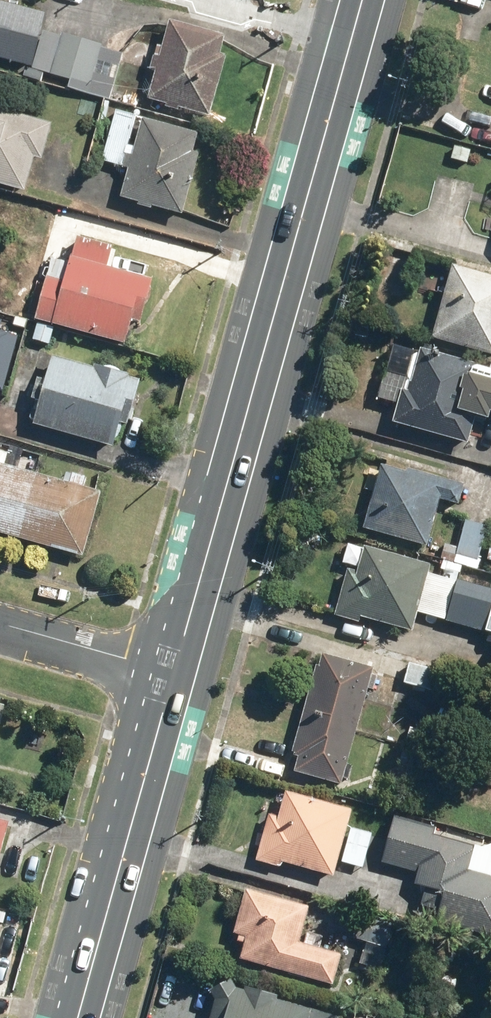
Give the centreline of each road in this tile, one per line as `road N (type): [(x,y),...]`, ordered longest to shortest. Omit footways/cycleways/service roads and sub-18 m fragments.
road 1 (primary): [(363,0),(174,672)]
road 2 (primary): [(174,672),(78,1017)]
road 3 (residential): [(0,625),(174,672)]

